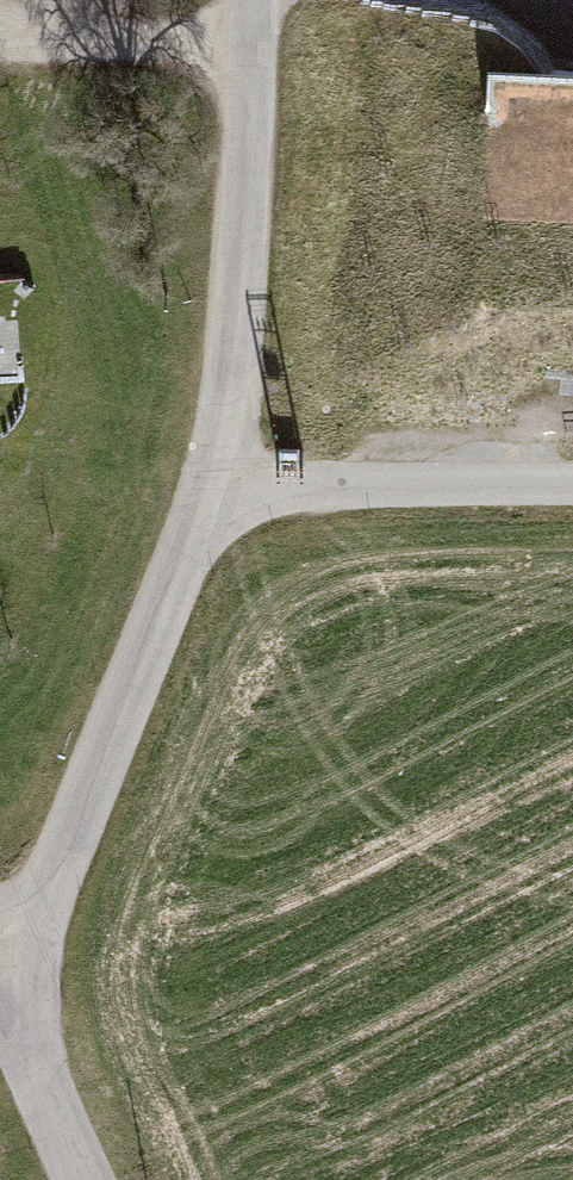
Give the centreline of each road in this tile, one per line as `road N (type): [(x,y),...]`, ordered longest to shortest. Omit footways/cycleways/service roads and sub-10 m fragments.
road 1 (unclassified): [(205,486),(11,992)]
road 2 (unclassified): [(253,0),(241,225),(205,486)]
road 3 (unclassified): [(572,485),(205,486)]
road 4 (tertiary): [(11,992),(94,1179)]

